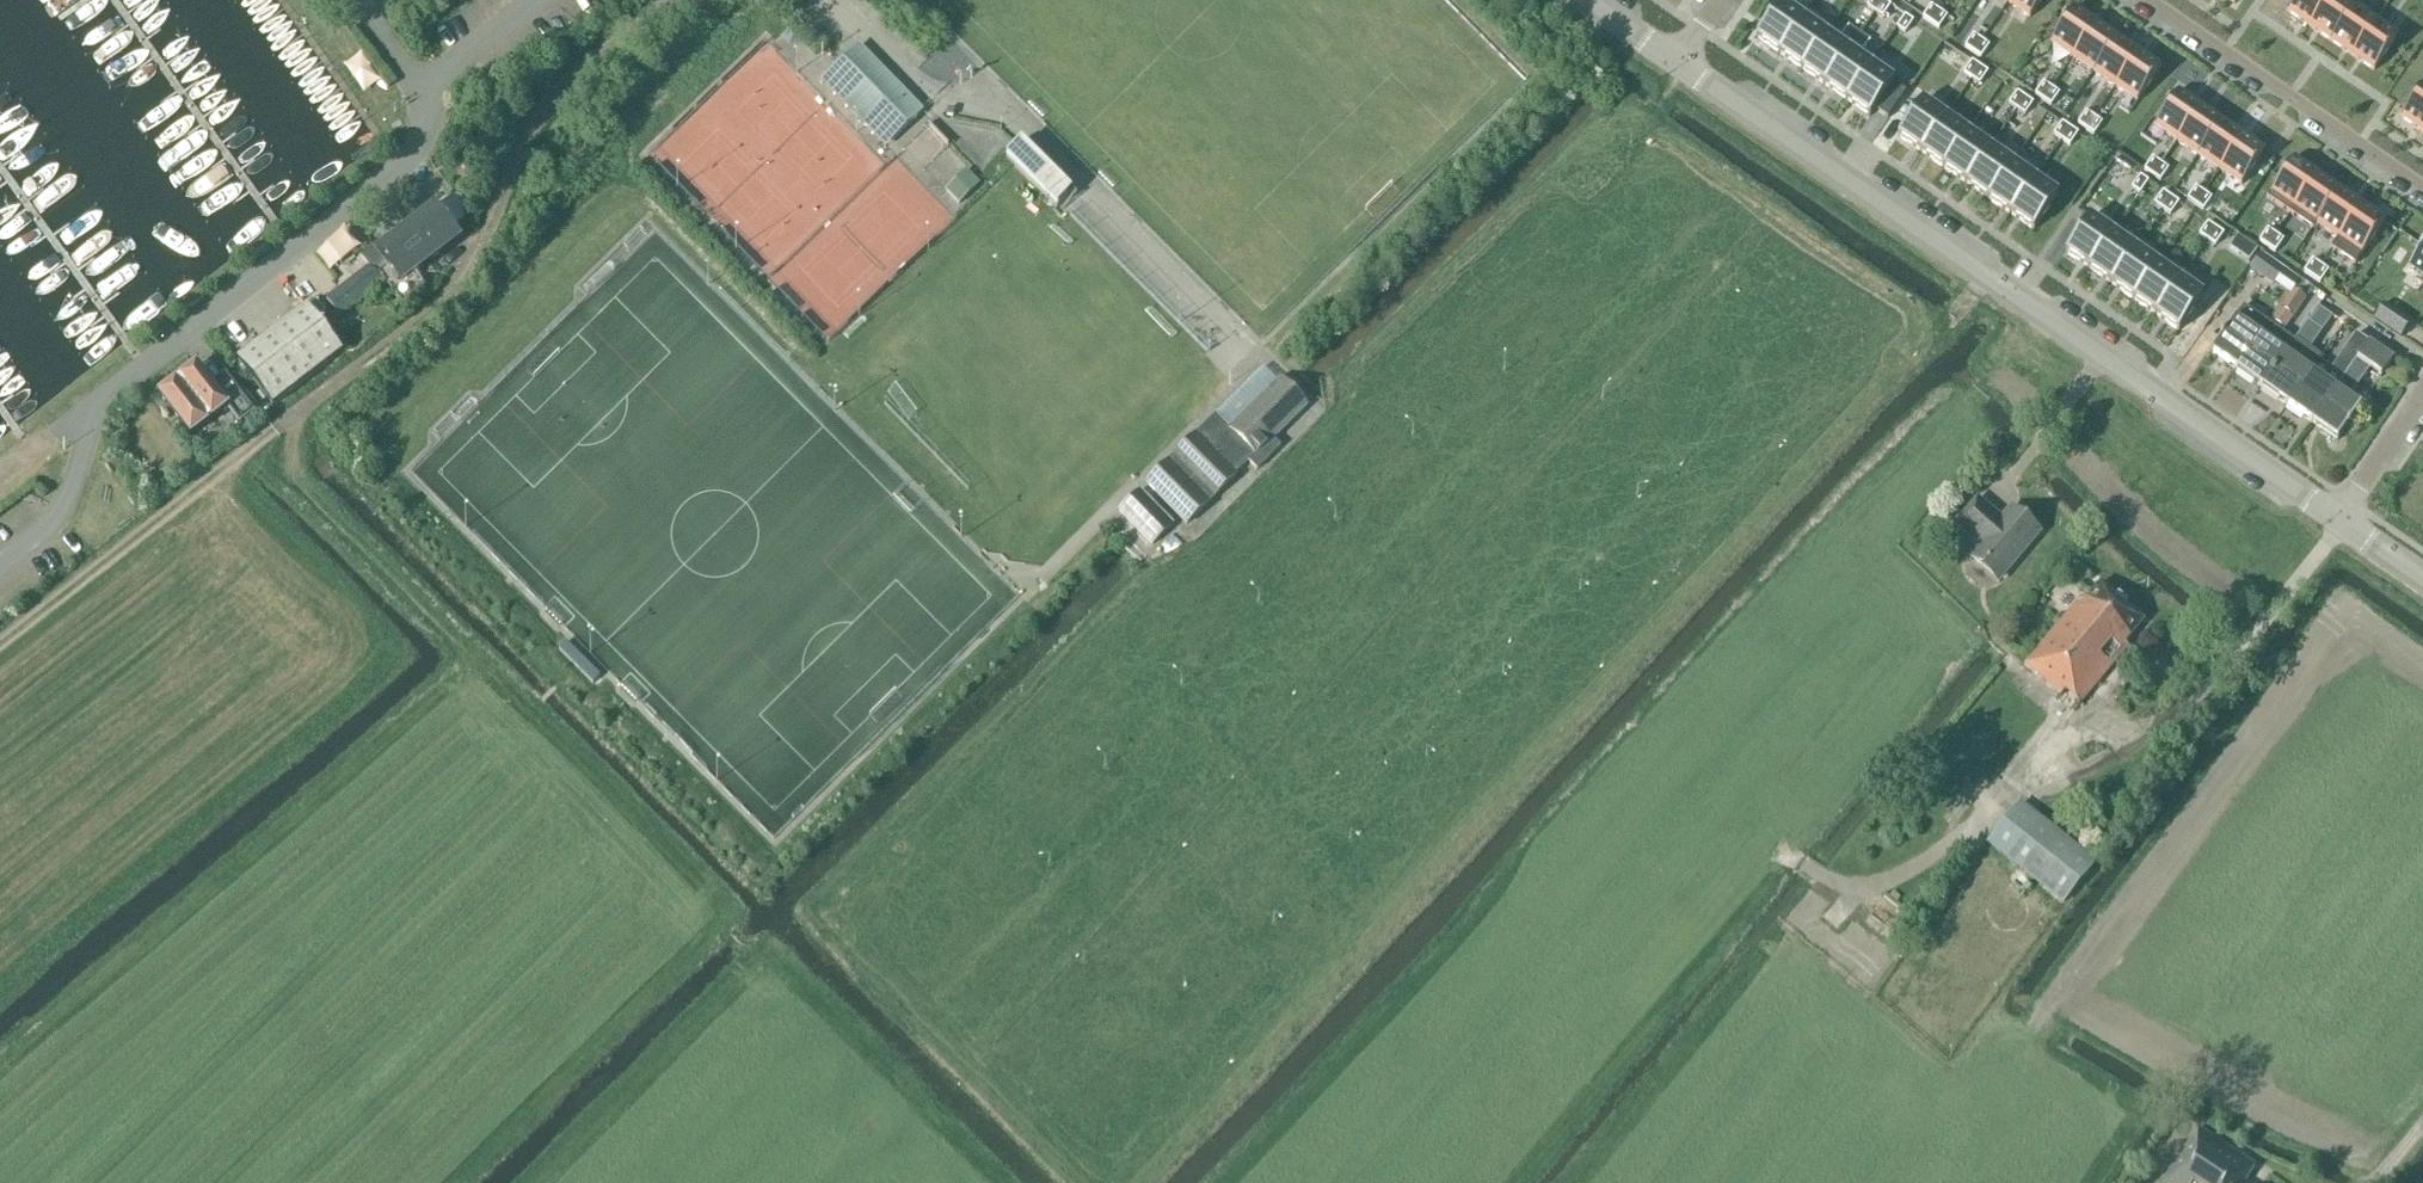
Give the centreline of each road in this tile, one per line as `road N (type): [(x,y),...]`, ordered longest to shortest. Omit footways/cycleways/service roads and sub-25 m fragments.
road 1 (track): [(667,0),(537,114),(476,248),(429,309),(0,644)]
road 2 (secondary): [(2342,522),(1677,60)]
road 3 (residential): [(2422,190),(2146,0)]
road 4 (residential): [(2342,522),(2422,400)]

